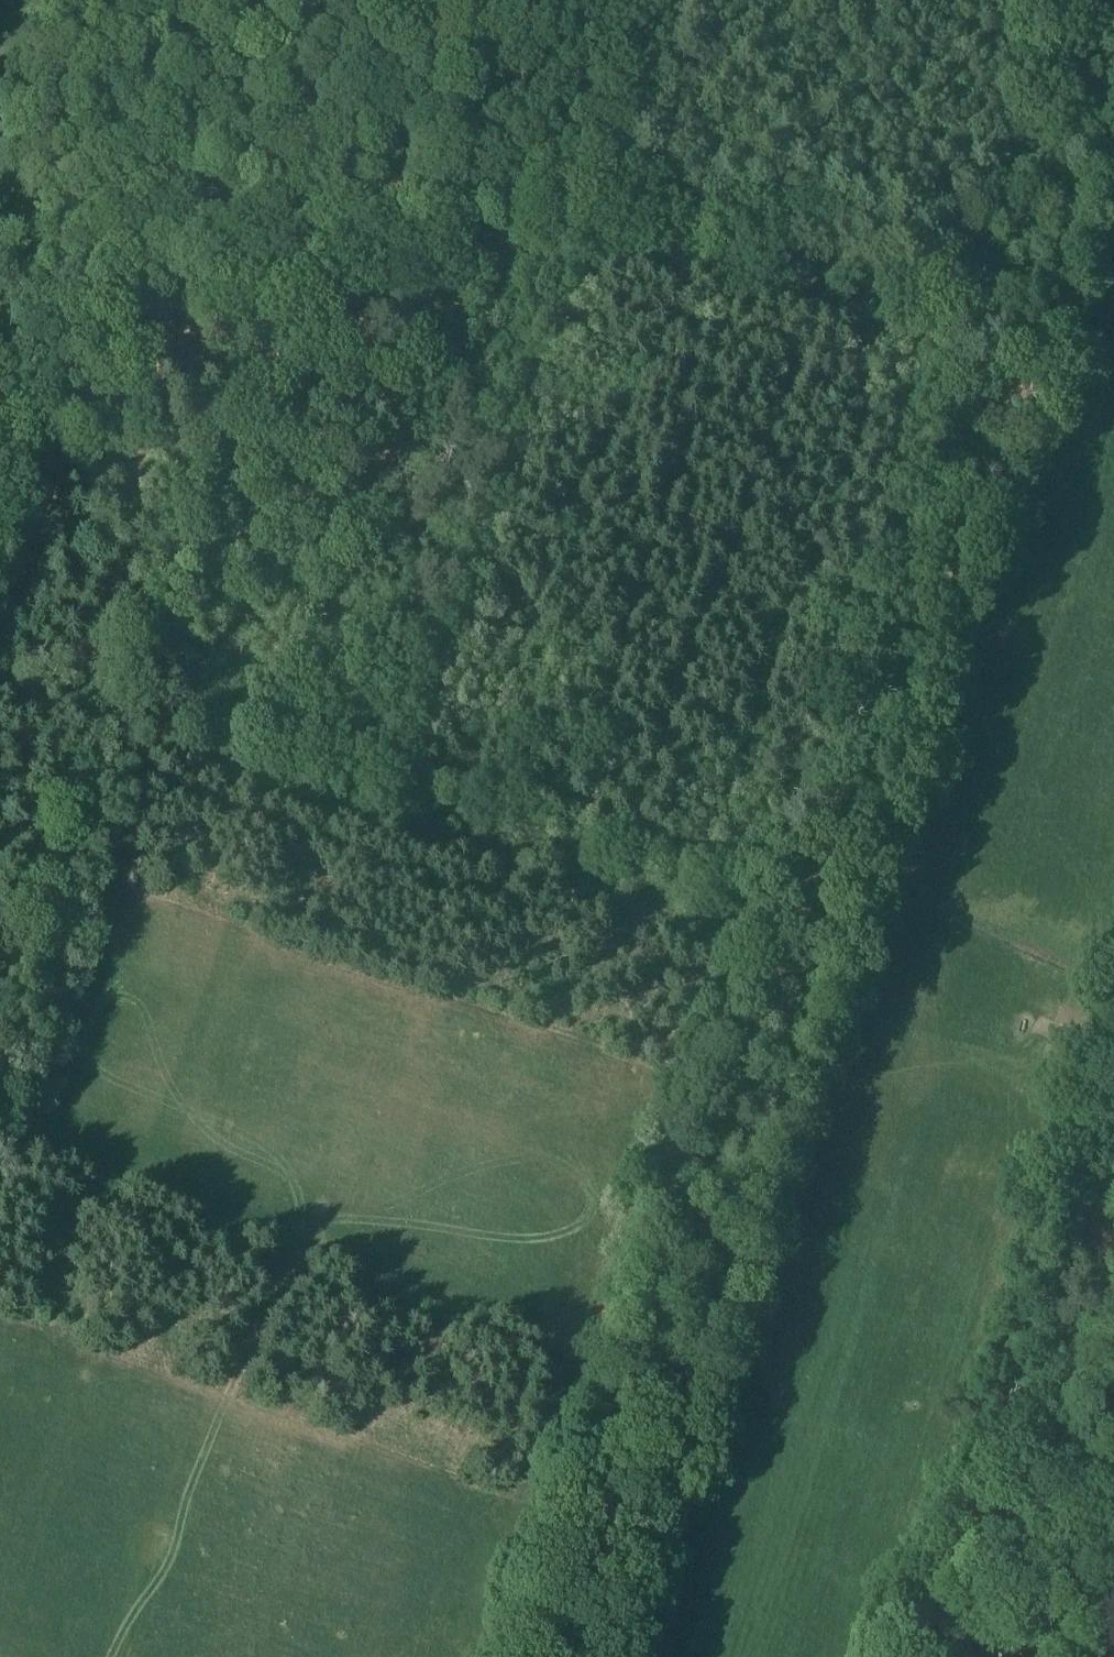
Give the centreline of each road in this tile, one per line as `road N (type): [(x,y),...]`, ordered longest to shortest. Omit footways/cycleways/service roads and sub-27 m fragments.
road 1 (track): [(114,0),(32,252)]

